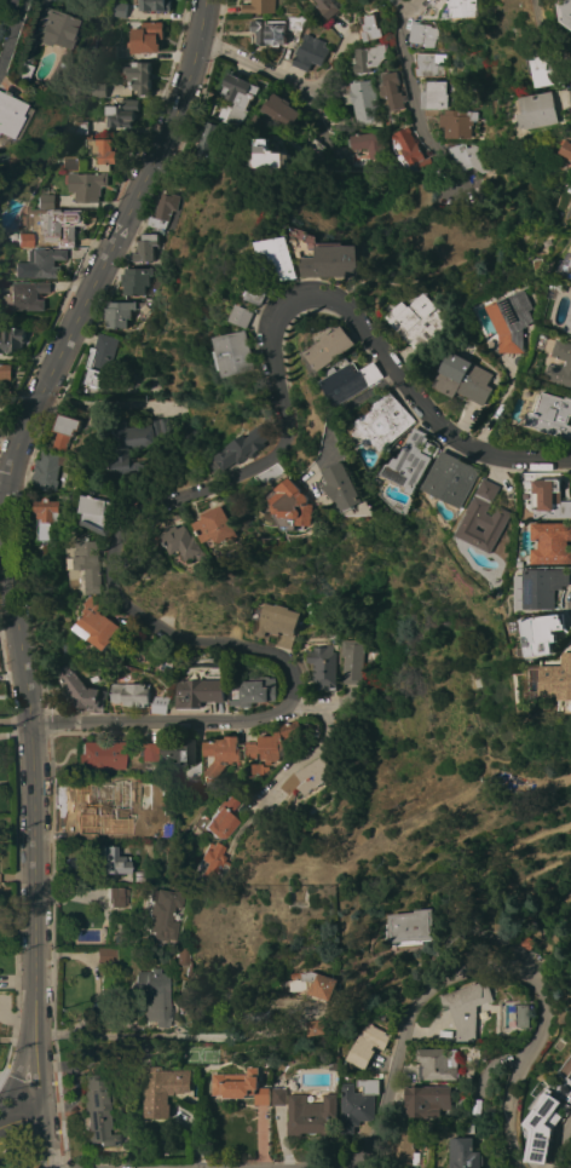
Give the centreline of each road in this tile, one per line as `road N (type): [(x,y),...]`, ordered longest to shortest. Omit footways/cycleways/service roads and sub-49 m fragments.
road 1 (residential): [(570,456),(495,456),(467,447),(438,426),(347,305),(325,295),(283,304),(269,340),(286,412),(281,448),(217,488),(160,504),(119,550),(117,575),(139,615),(173,638),(271,652),(288,664),(289,702),(252,721),(29,720)]
road 2 (tertiary): [(36,1088),(29,720),(5,482),(179,96),(203,0)]
road 3 (residential): [(515,1167),(509,1098),(542,1007),(520,974),(494,970),(438,983),(417,997),(371,1138),(342,1167)]
road 4 (residential): [(198,38),(305,86),(317,84),(344,34)]
road 5 (residential): [(318,704),(324,742),(293,766),(246,825)]
road 6 (residential): [(429,146),(402,42),(403,6)]
road 7 (residential): [(171,407),(33,408)]

